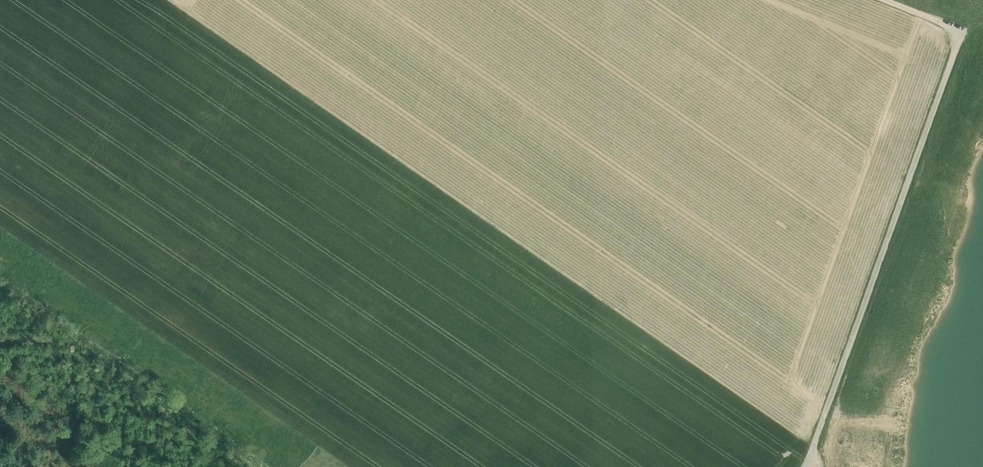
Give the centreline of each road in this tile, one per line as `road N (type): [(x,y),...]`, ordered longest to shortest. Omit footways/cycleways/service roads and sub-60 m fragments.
road 1 (track): [(812,458),(966,31)]

